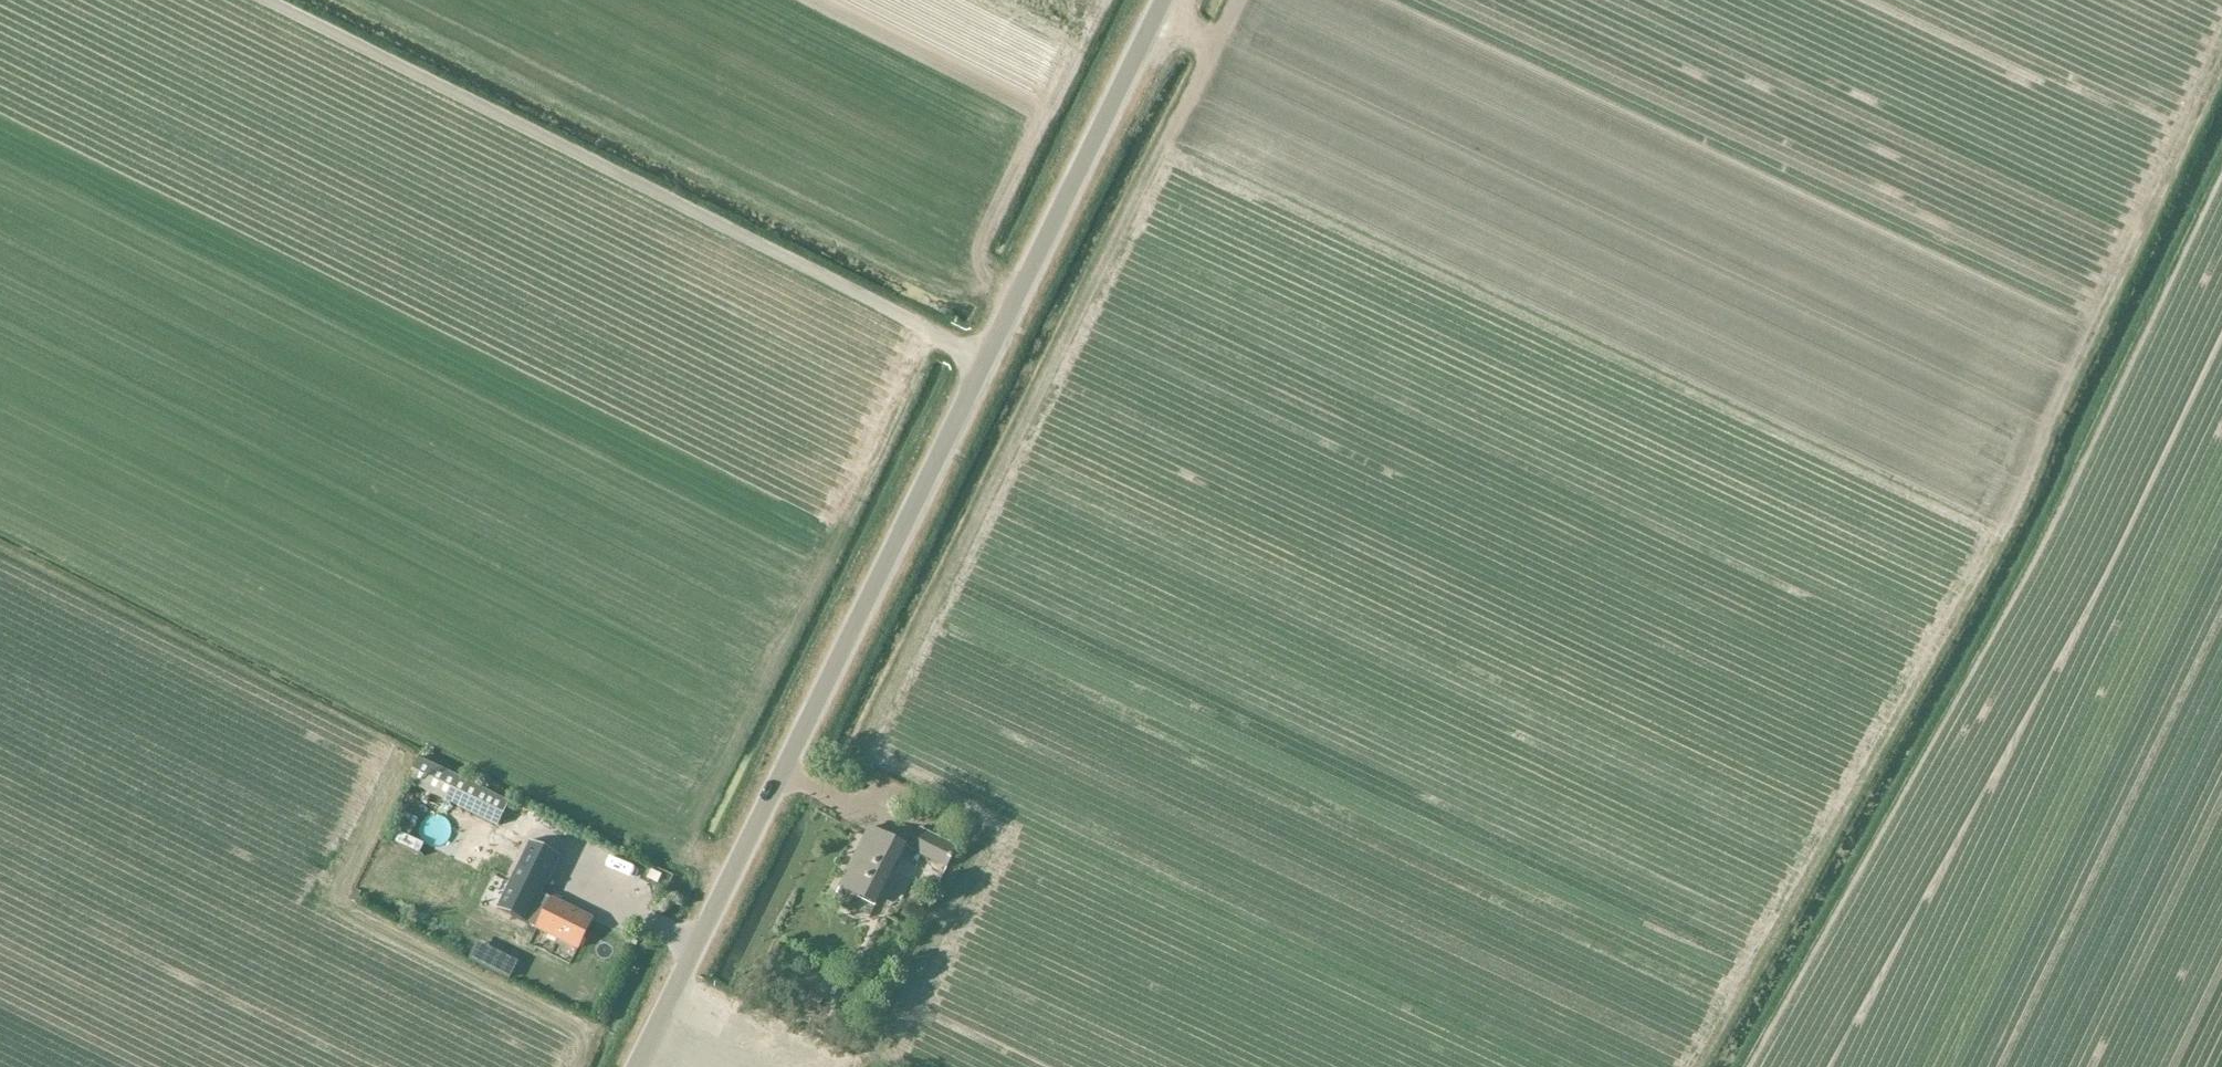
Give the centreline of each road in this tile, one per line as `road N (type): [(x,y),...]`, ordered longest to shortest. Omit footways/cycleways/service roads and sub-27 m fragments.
road 1 (unclassified): [(638,1066),(1167,0)]

